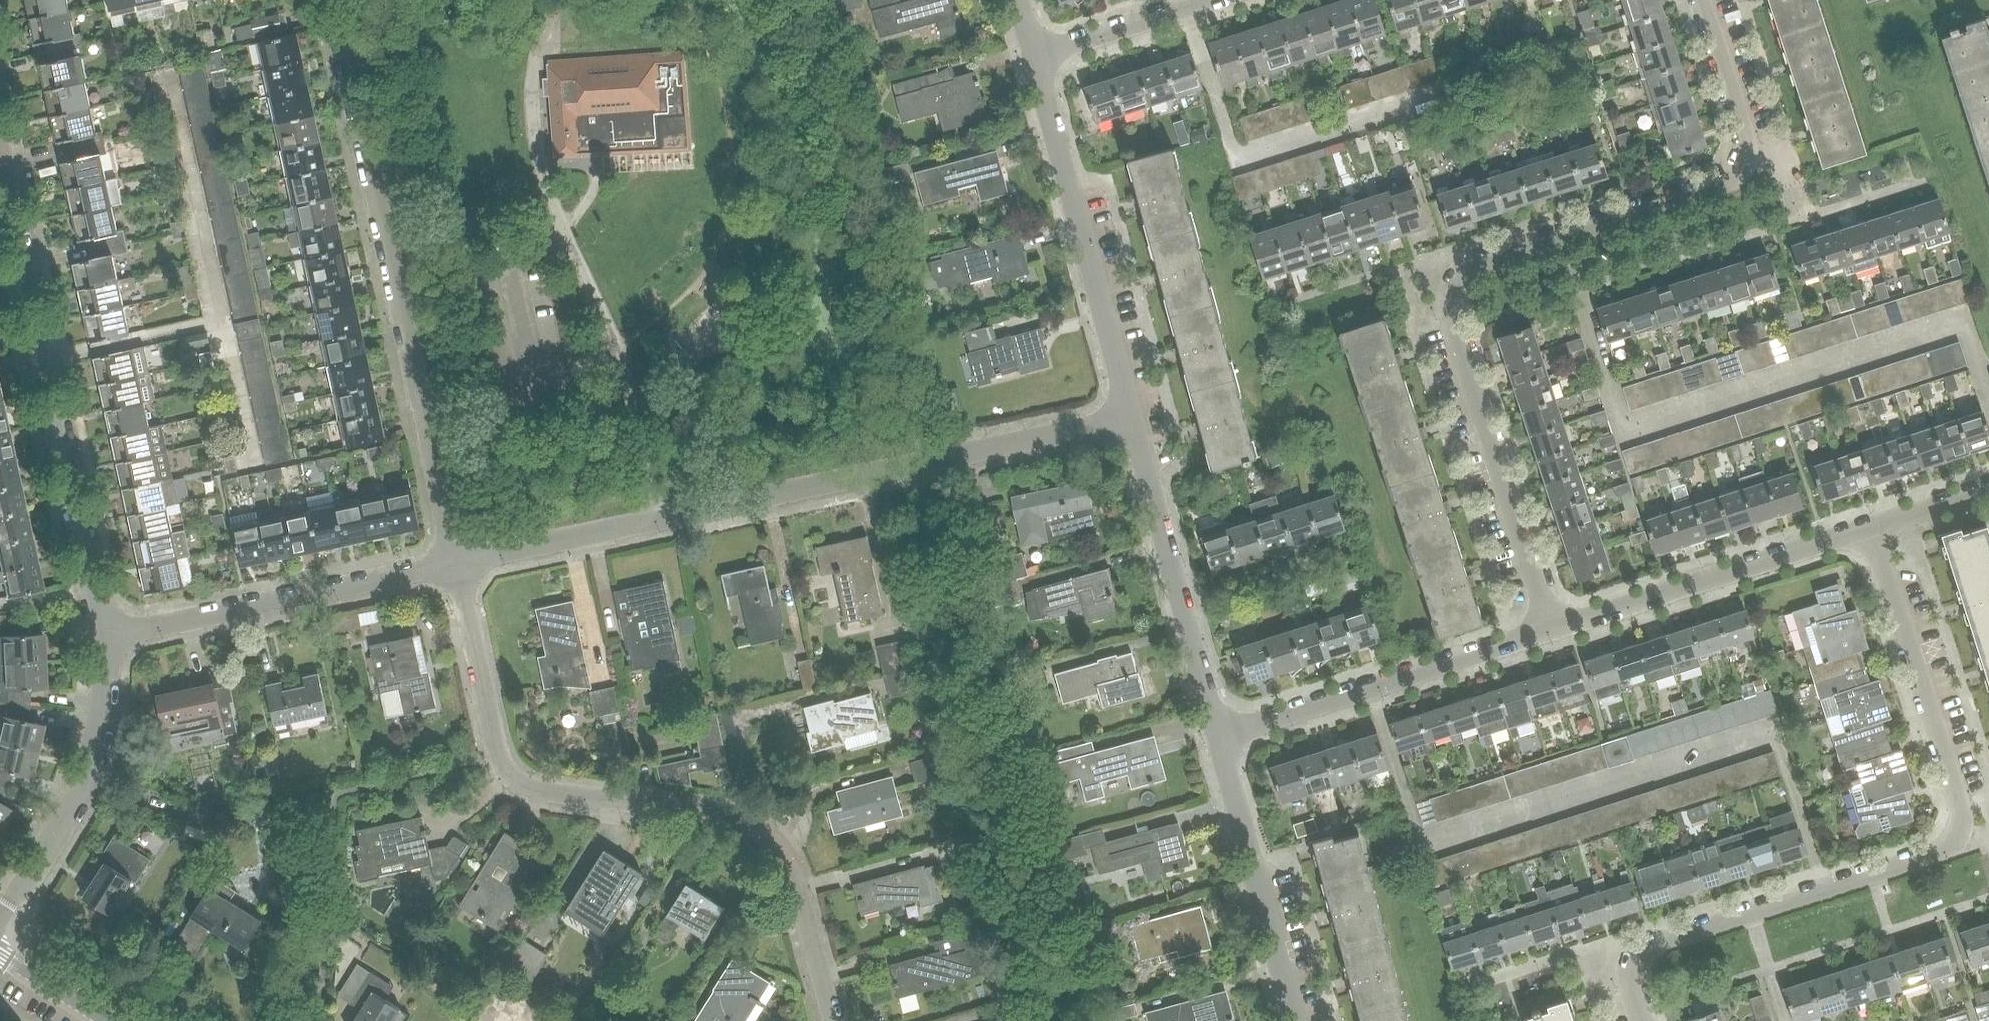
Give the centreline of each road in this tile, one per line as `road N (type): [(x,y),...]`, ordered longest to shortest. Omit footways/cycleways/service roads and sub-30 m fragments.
road 1 (residential): [(1553,633),(1453,340),(1456,295),(1478,268),(1733,183),(1748,167),(1753,147),(1702,0)]
road 2 (residential): [(1639,1020),(1631,961),(1657,945),(1939,851),(1955,829),(1951,768),(1869,530)]
road 3 (residential): [(458,566),(1134,422)]
road 4 (residential): [(834,1020),(798,879),(766,829),(744,816),(518,784),(494,741),(458,566)]
road 5 (residential): [(458,566),(335,0)]
road 6 (residential): [(108,638),(0,146)]
road 7 (residential): [(1134,422),(1037,57)]
road 8 (residential): [(108,638),(458,566)]
road 9 (residential): [(1220,742),(1553,633)]
road 10 (residential): [(1553,633),(1869,530)]
road 11 (residential): [(1220,742),(1134,422)]
road 12 (residential): [(0,913),(49,858),(91,779),(109,693),(108,638)]
road 13 (residential): [(1296,1020),(1220,742)]
road 14 (residential): [(1037,57),(1219,0)]
road 15 (tertiary): [(0,953),(107,1020)]
road 16 (residential): [(1869,530),(1988,490)]

